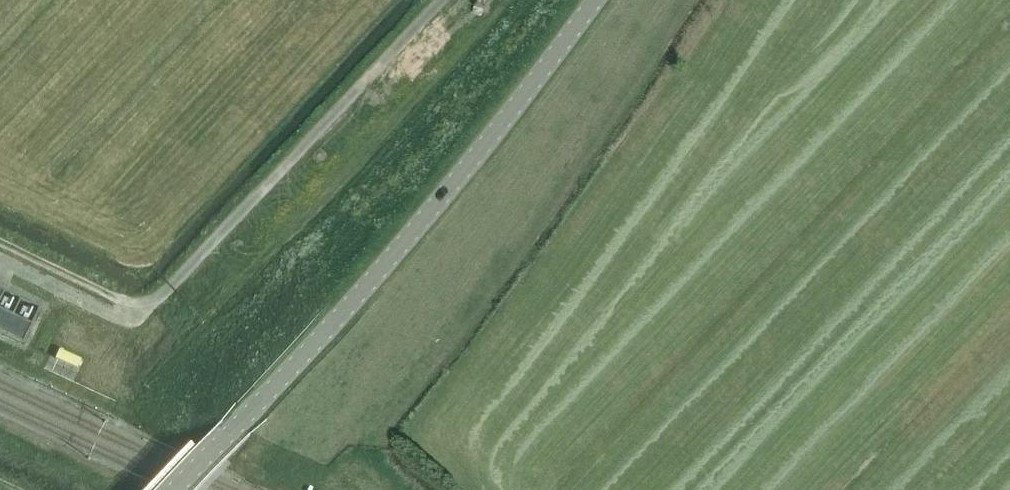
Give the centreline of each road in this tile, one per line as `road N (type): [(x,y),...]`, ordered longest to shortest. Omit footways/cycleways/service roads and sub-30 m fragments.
road 1 (tertiary): [(176,489),(411,231),(594,0)]

